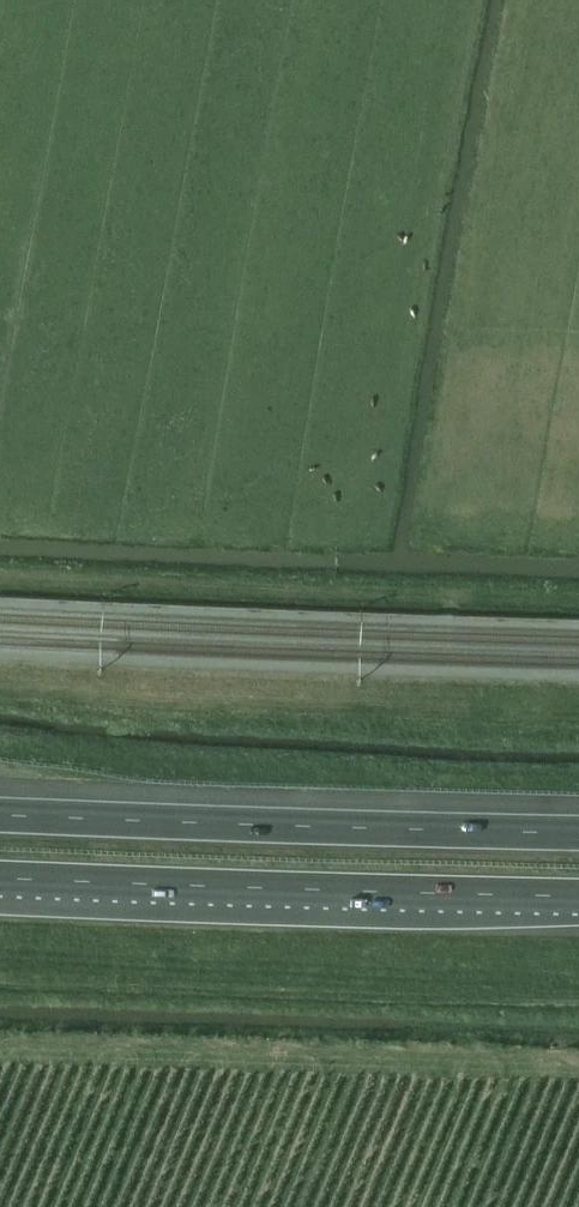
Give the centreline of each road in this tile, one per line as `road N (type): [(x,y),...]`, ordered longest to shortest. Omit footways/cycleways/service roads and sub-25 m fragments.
road 1 (motorway): [(0,870),(578,892)]
road 2 (motorway): [(578,833),(0,815)]

